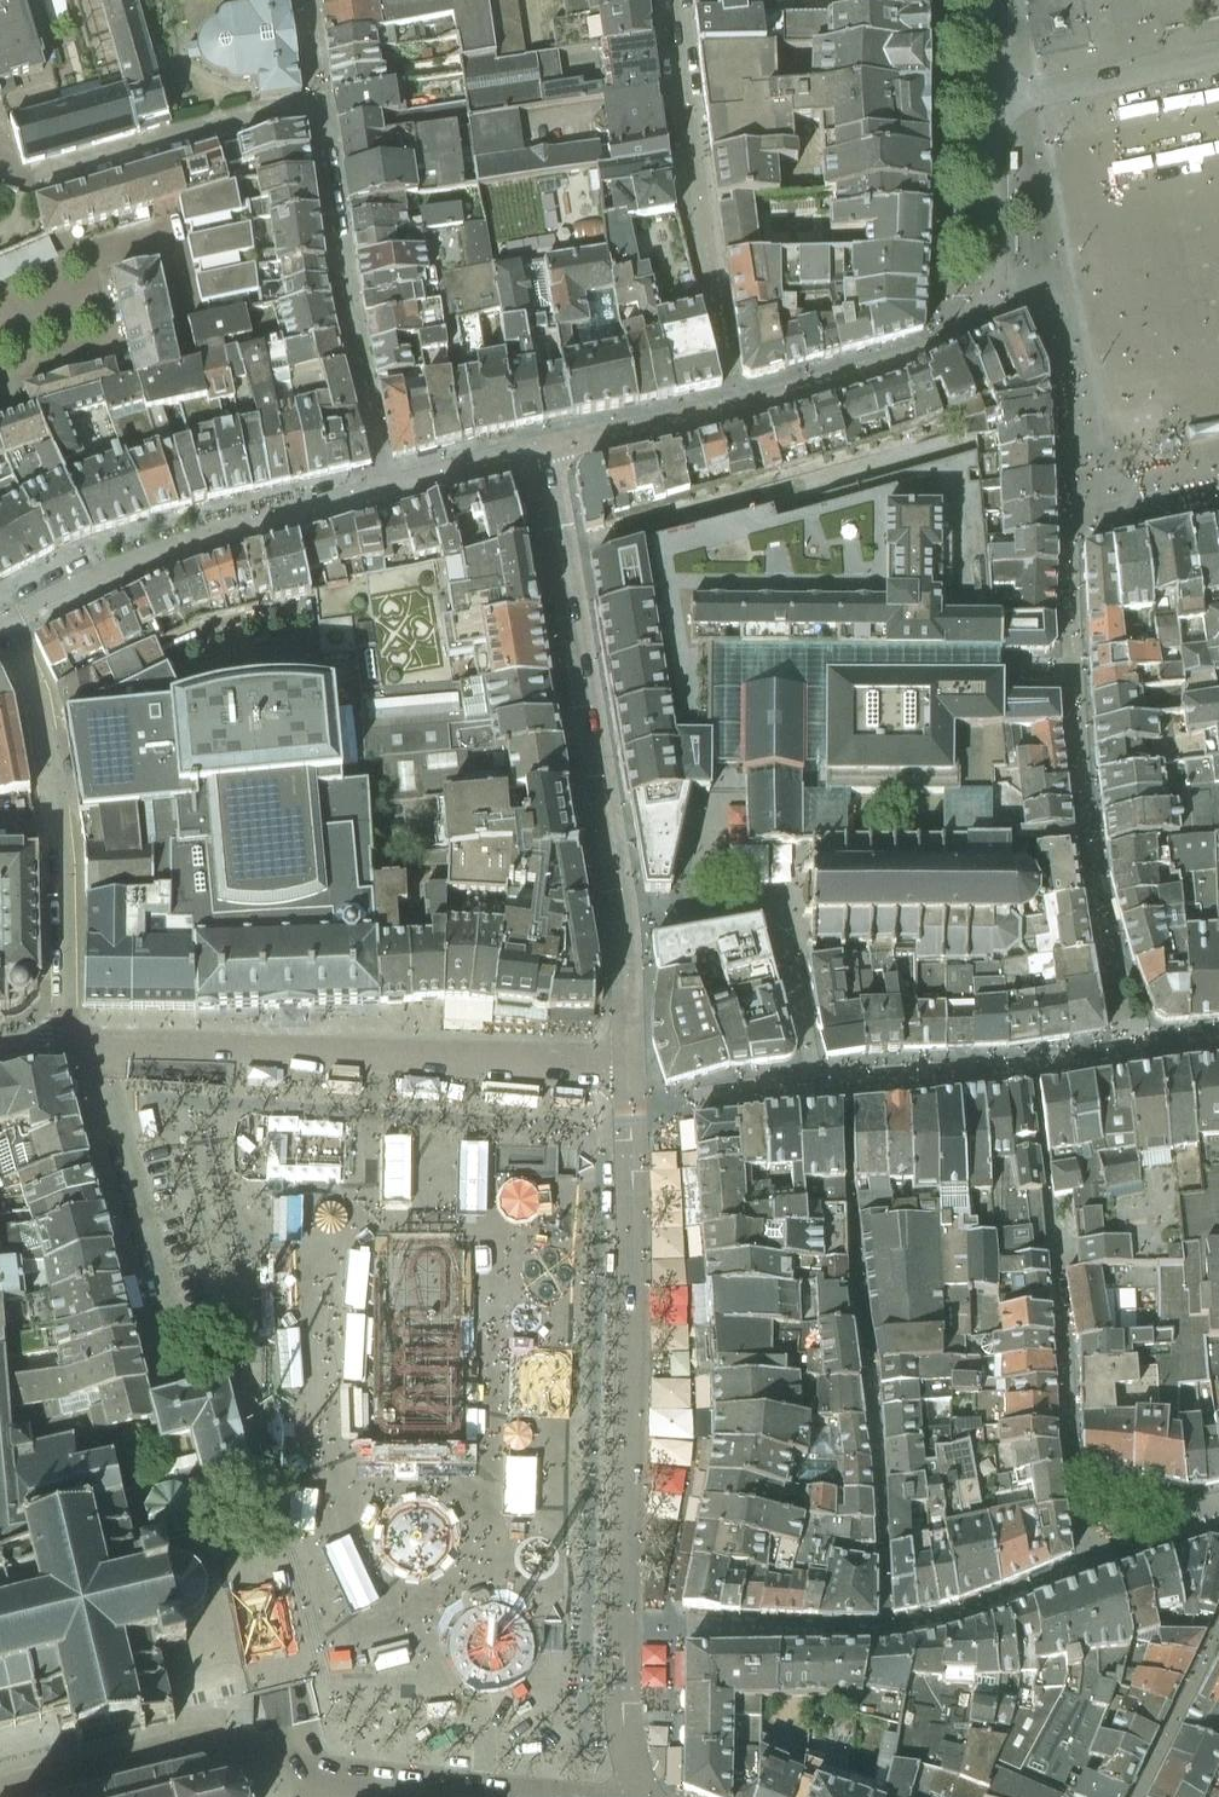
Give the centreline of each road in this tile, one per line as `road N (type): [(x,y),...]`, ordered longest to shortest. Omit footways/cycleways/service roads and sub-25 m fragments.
road 1 (residential): [(630,1063),(634,1266),(624,1703),(644,1796)]
road 2 (tertiary): [(630,1063),(622,916),(541,451)]
road 3 (tertiary): [(87,1042),(630,1063)]
road 4 (residential): [(740,404),(924,352),(977,317),(985,298),(985,96)]
road 5 (residential): [(69,1042),(64,850),(53,777),(29,680),(0,638)]
road 6 (tertiary): [(387,488),(167,545),(0,619)]
road 7 (residential): [(740,404),(672,0)]
road 8 (residential): [(320,105),(387,488)]
road 9 (residential): [(0,171),(44,180),(320,105)]
road 10 (residential): [(180,1341),(116,1114),(87,1042)]
road 11 (residential): [(0,1787),(210,1737),(301,1764)]
road 12 (residential): [(555,1796),(356,1779),(301,1764)]
road 13 (residential): [(1218,54),(985,96)]
road 14 (residential): [(541,451),(740,404)]
road 15 (tertiary): [(541,451),(387,488)]

